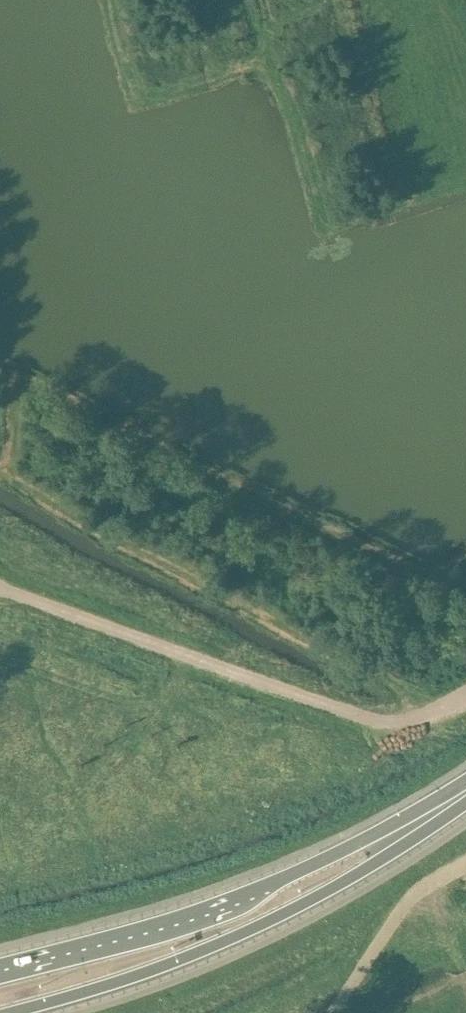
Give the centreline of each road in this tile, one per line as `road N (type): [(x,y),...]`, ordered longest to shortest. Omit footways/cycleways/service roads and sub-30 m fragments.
road 1 (primary): [(2,1012),(204,950),(296,907),(465,804)]
road 2 (primary): [(465,783),(209,912),(0,970)]
road 3 (unclassified): [(465,699),(391,723),(365,718),(0,588)]
road 4 (unclassified): [(331,1012),(409,898),(465,863)]

